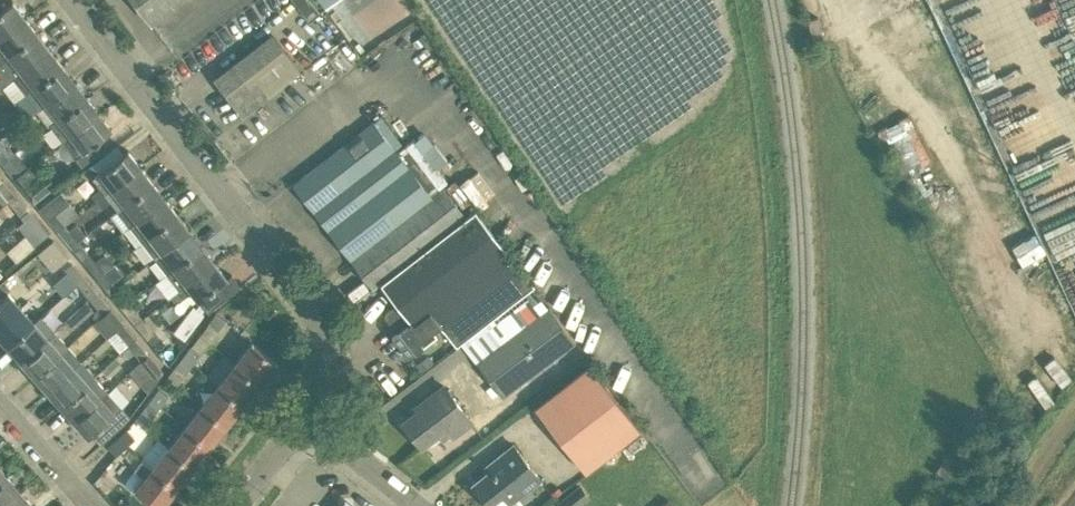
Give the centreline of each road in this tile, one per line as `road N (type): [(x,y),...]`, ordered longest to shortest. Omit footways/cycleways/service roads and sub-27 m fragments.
road 1 (residential): [(302,418),(326,373),(316,312),(73,0)]
road 2 (residential): [(415,505),(302,418)]
road 3 (residential): [(91,505),(0,403)]

